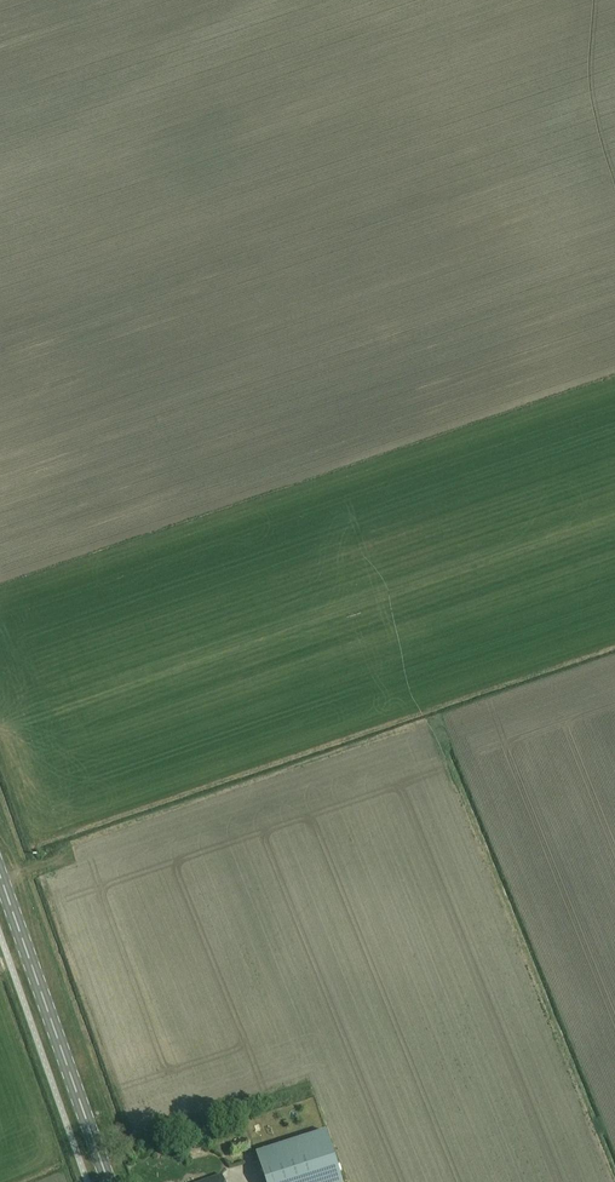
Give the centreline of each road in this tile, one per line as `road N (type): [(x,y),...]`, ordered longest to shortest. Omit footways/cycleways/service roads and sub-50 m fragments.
road 1 (primary): [(108,1181),(0,876)]

